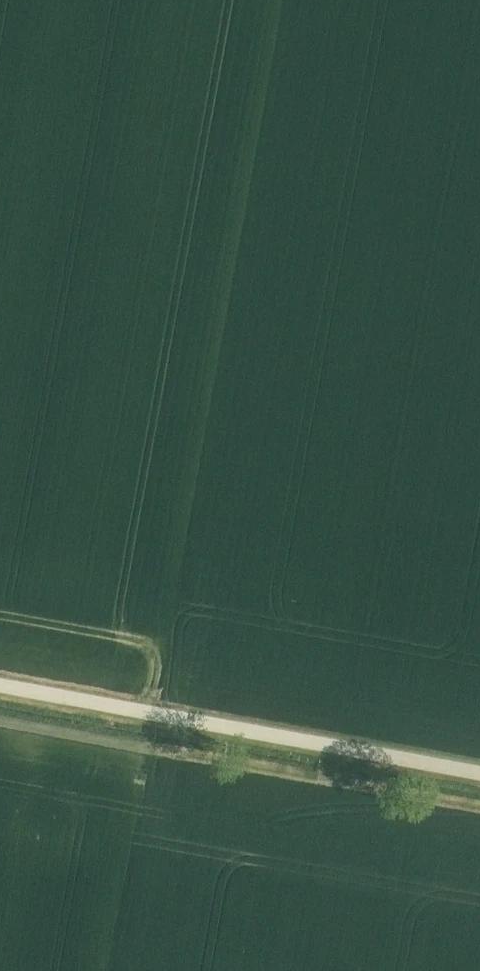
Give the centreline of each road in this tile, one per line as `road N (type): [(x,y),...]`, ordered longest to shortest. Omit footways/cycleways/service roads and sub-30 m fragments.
road 1 (unclassified): [(479,773),(0,685)]

